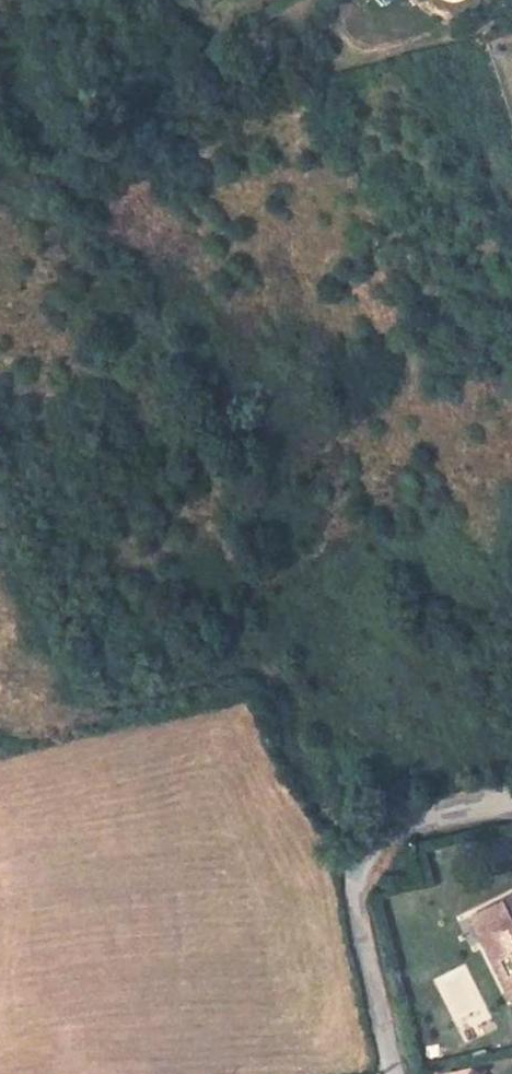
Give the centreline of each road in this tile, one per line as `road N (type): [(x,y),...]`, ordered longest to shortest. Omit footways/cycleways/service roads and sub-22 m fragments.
road 1 (residential): [(511,799),(413,820),(373,842),(349,878),(347,907),(391,1073)]

